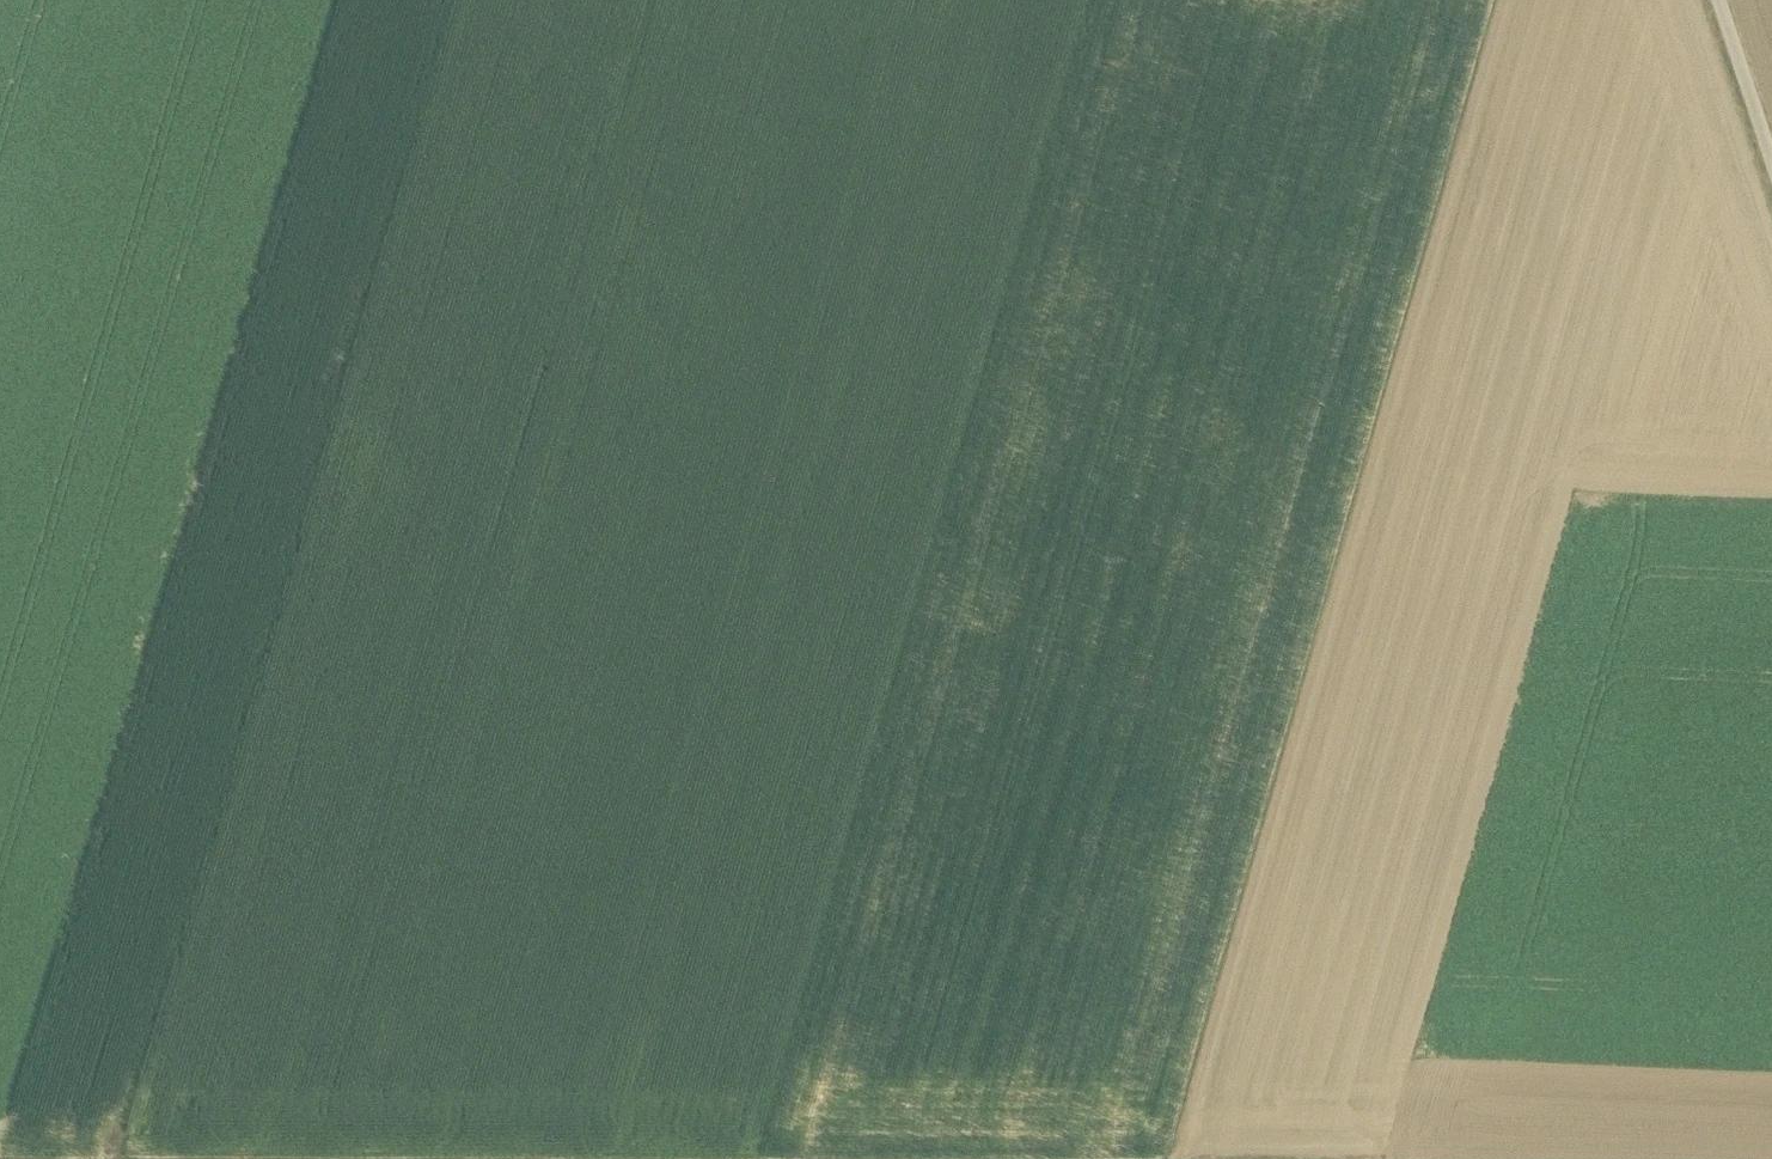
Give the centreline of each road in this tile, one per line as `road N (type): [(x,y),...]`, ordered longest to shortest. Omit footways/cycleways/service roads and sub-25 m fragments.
road 1 (track): [(1771,164),(1718,0)]

